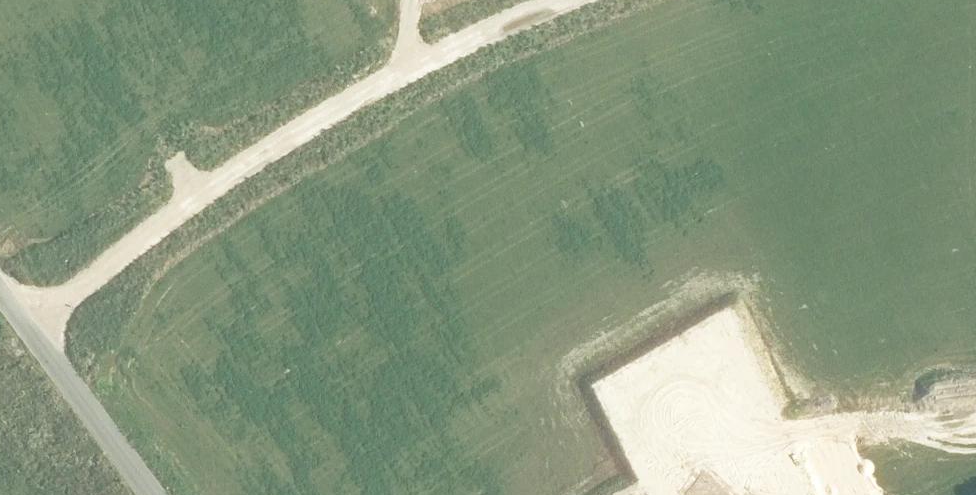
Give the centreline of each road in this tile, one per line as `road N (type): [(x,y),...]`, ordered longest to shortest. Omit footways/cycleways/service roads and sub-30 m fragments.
road 1 (unclassified): [(26,329),(191,198),(273,145),(557,0)]
road 2 (track): [(519,494),(792,381),(975,381)]
road 3 (unclassified): [(26,329),(150,494)]

